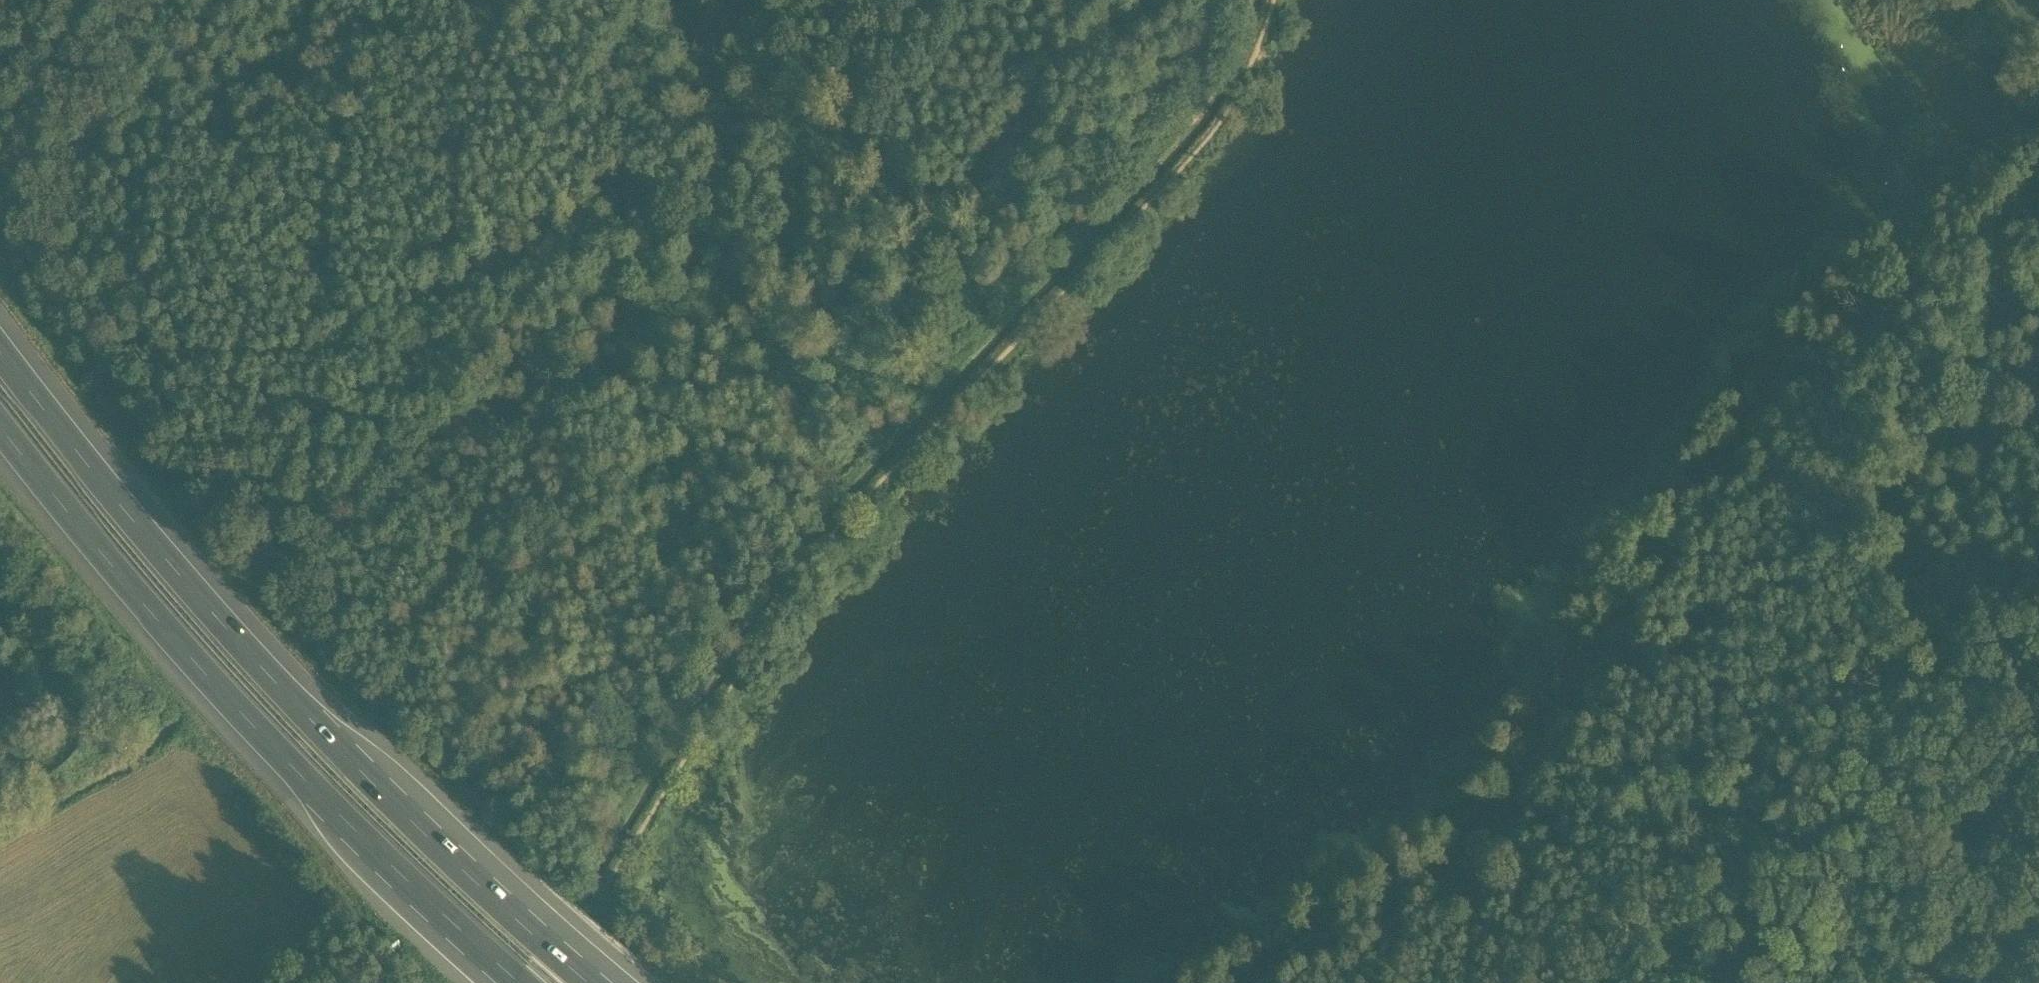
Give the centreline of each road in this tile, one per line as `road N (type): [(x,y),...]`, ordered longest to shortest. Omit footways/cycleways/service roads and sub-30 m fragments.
road 1 (motorway): [(594,982),(382,792),(183,582),(0,353)]
road 2 (motorway): [(0,432),(145,609),(359,837),(515,982)]

